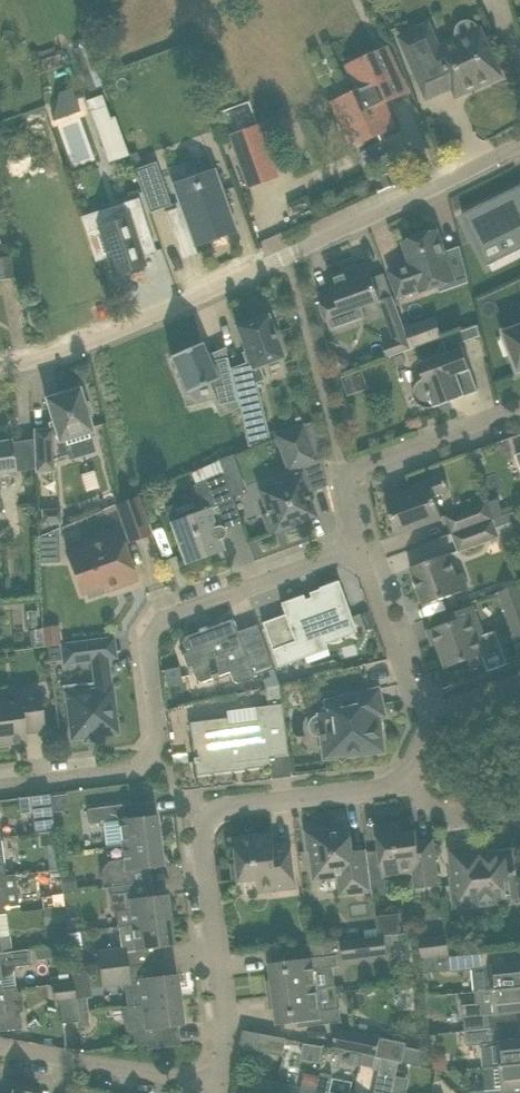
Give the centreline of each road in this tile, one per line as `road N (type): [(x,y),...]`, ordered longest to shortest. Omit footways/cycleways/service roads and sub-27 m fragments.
road 1 (residential): [(0,365),(127,328),(519,142)]
road 2 (residential): [(0,785),(140,767),(160,734),(149,641),(161,615),(356,548)]
road 3 (residential): [(223,1084),(227,1029),(201,835),(217,808),(406,779)]
road 4 (residential): [(519,406),(341,471),(356,548)]
road 5 (residential): [(223,1084),(0,1044)]
road 6 (residential): [(423,727),(356,548)]
road 7 (residential): [(519,809),(450,815),(406,779)]

